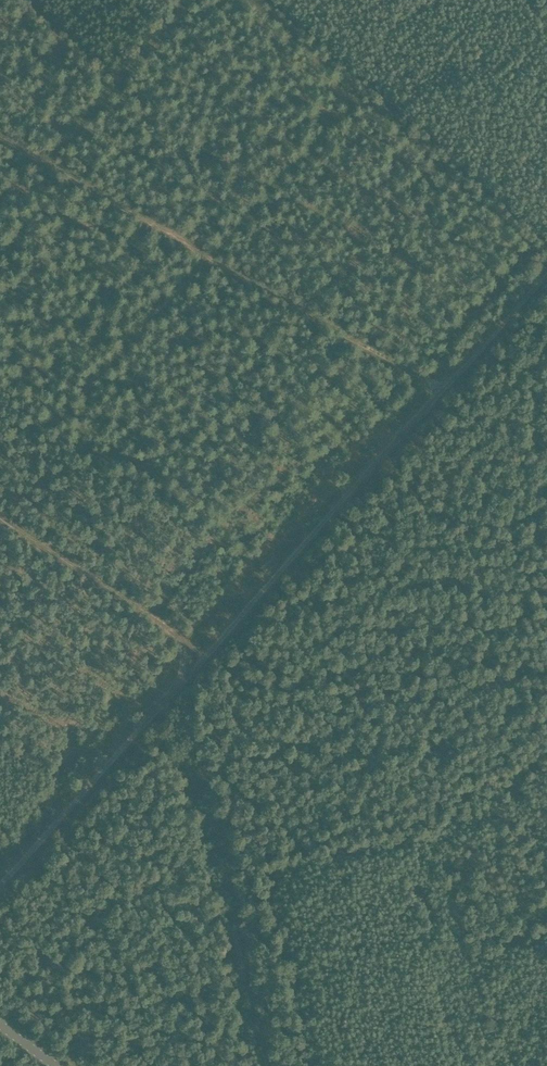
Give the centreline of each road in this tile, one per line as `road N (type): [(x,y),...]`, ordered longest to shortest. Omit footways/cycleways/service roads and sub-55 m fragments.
road 1 (track): [(0,880),(437,391)]
road 2 (track): [(199,252),(437,391)]
road 3 (track): [(199,658),(189,641),(0,520)]
road 4 (track): [(437,391),(546,274)]

